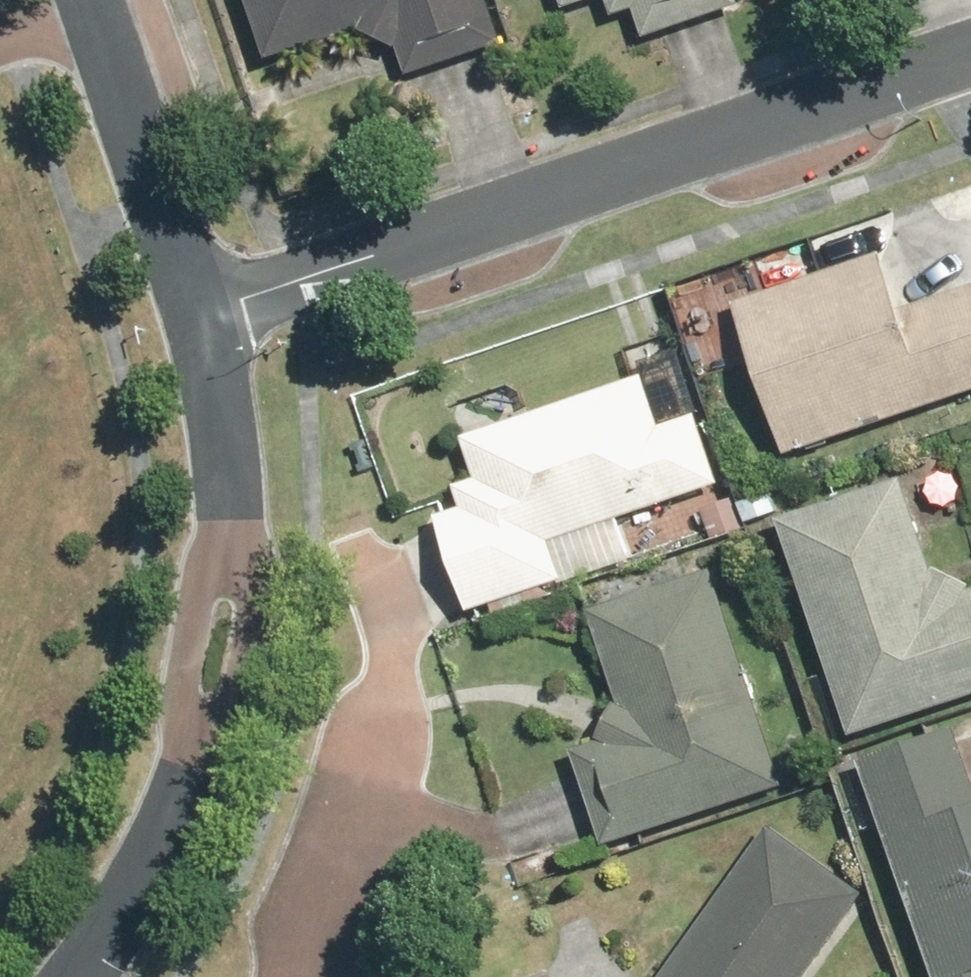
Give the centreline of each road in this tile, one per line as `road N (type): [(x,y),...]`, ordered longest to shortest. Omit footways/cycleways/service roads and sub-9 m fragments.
road 1 (residential): [(202,304),(970,50)]
road 2 (residential): [(69,976),(147,870),(202,755),(235,560),(232,434),(202,304)]
road 3 (residential): [(294,976),(391,716),(388,662),(350,543)]
road 4 (residential): [(202,304),(95,13)]

